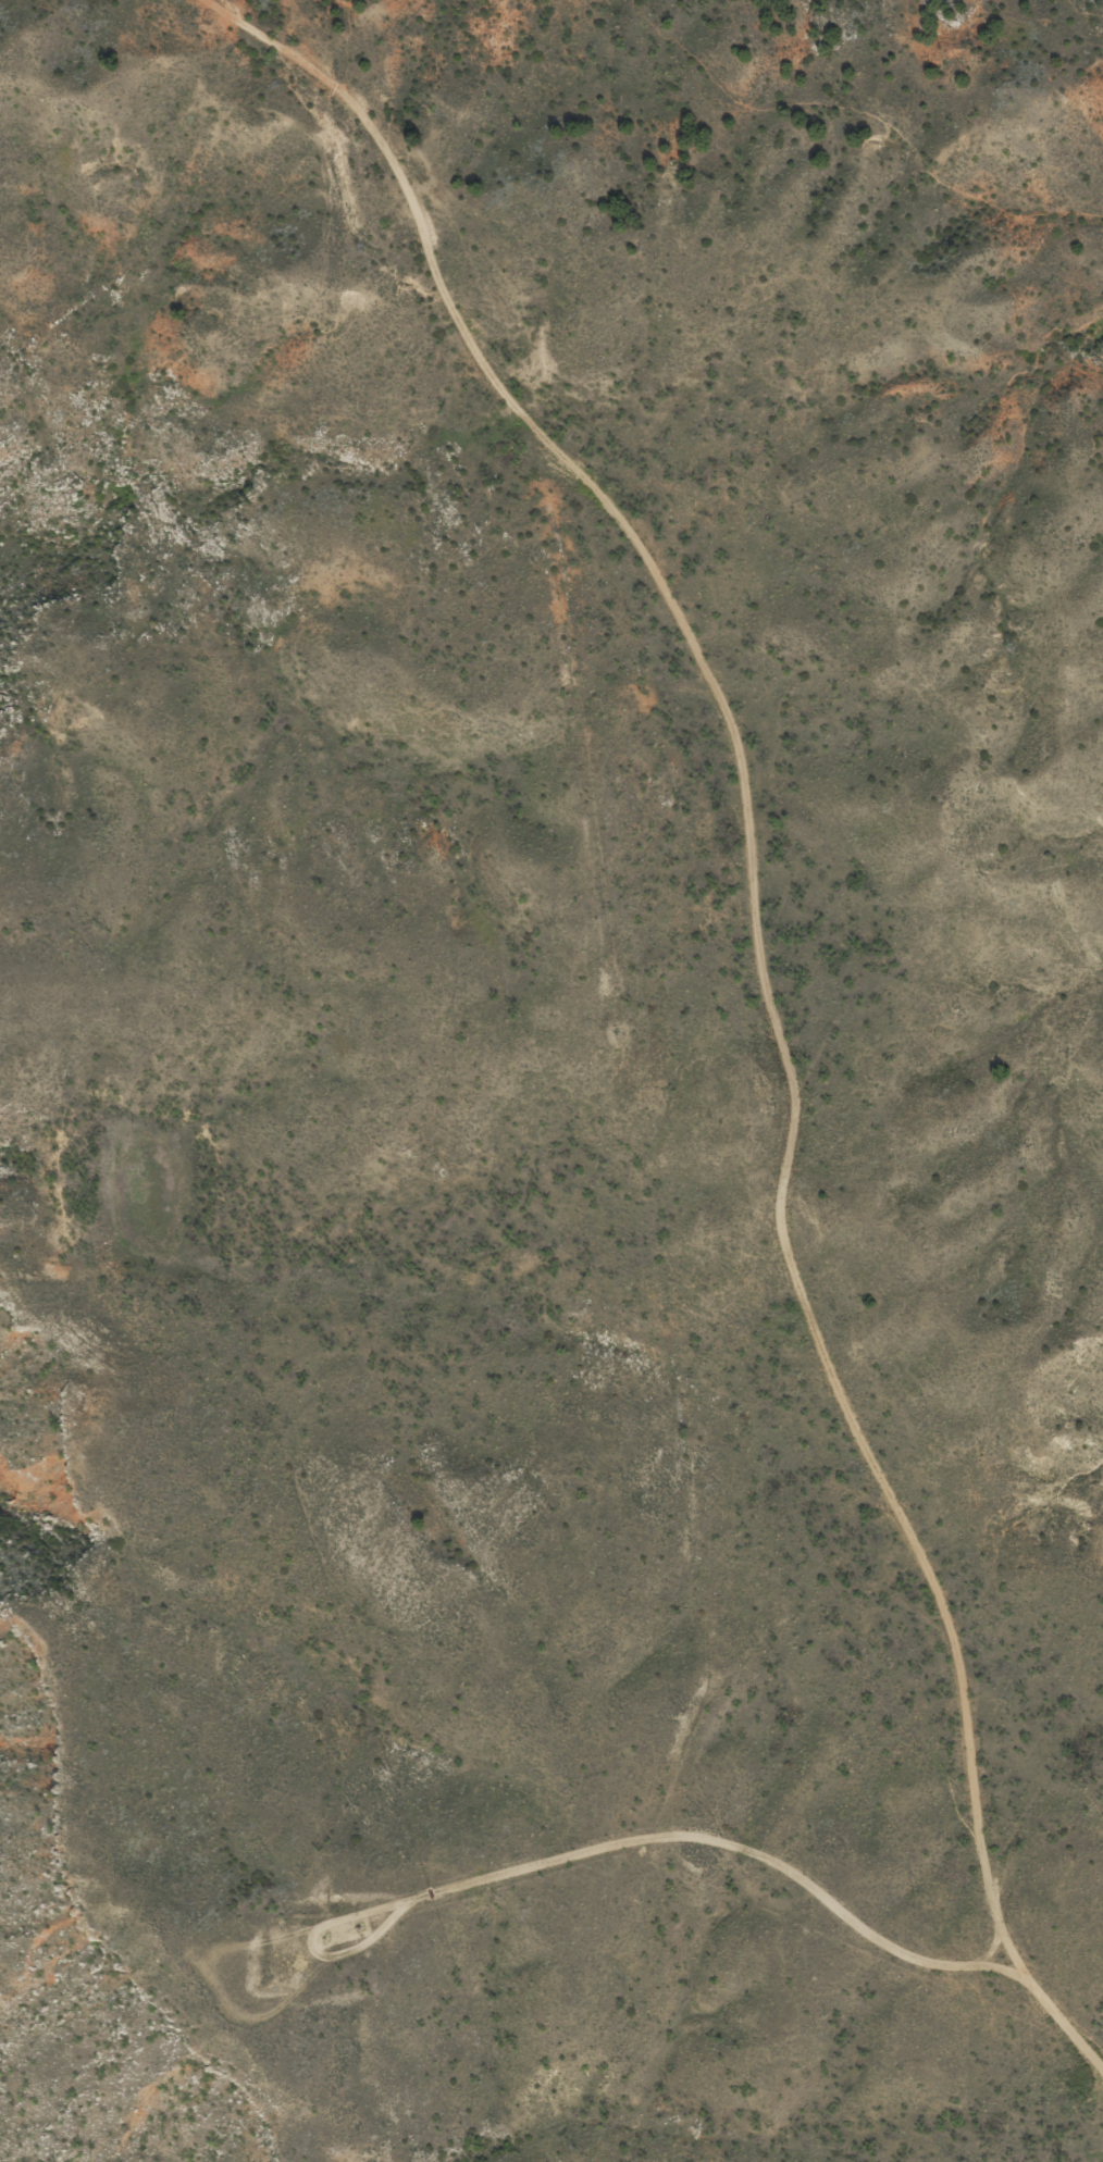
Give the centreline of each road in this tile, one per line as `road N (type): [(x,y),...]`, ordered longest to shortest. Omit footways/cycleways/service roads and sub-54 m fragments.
road 1 (residential): [(1102,2077),(995,1931),(927,1635),(773,1269),(773,1001),(722,761),(648,596),(438,368),(387,178),(297,59),(175,0)]
road 2 (residential): [(380,1891),(678,1815),(738,1829),(870,1947),(910,1961),(995,1931)]

